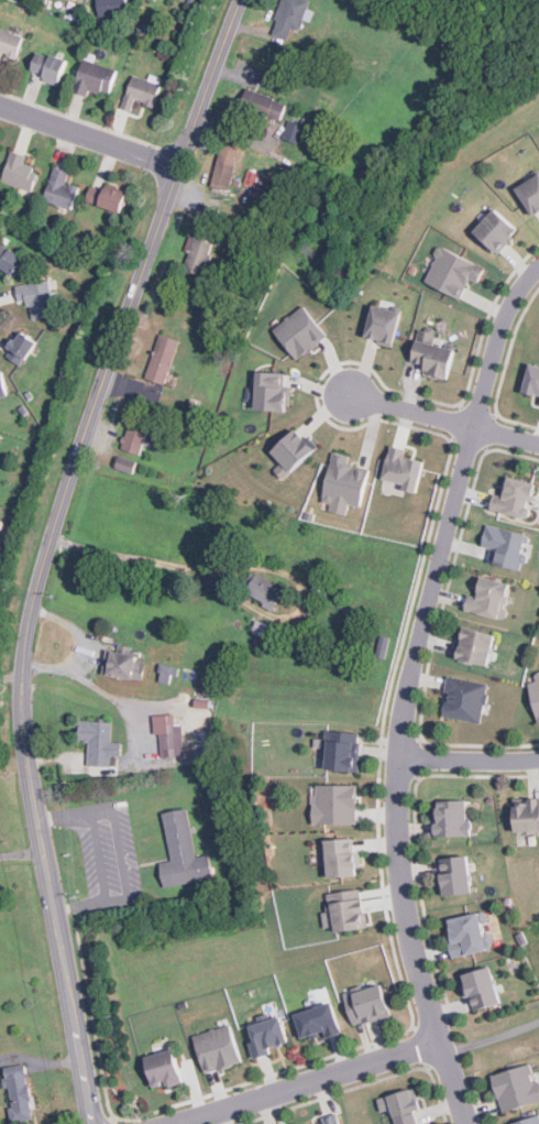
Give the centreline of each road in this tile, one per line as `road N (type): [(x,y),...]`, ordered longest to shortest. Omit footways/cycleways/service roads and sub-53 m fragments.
road 1 (residential): [(538,265),(503,310),(386,764),(398,918),(459,1123)]
road 2 (tertiary): [(241,0),(38,574),(19,687),(38,851)]
road 3 (residential): [(538,1018),(455,1049),(433,1041),(169,1123)]
road 4 (tertiary): [(38,851),(93,1123)]
road 5 (residential): [(538,442),(352,396)]
road 6 (residential): [(0,104),(179,164)]
road 7 (residential): [(538,760),(386,764)]

